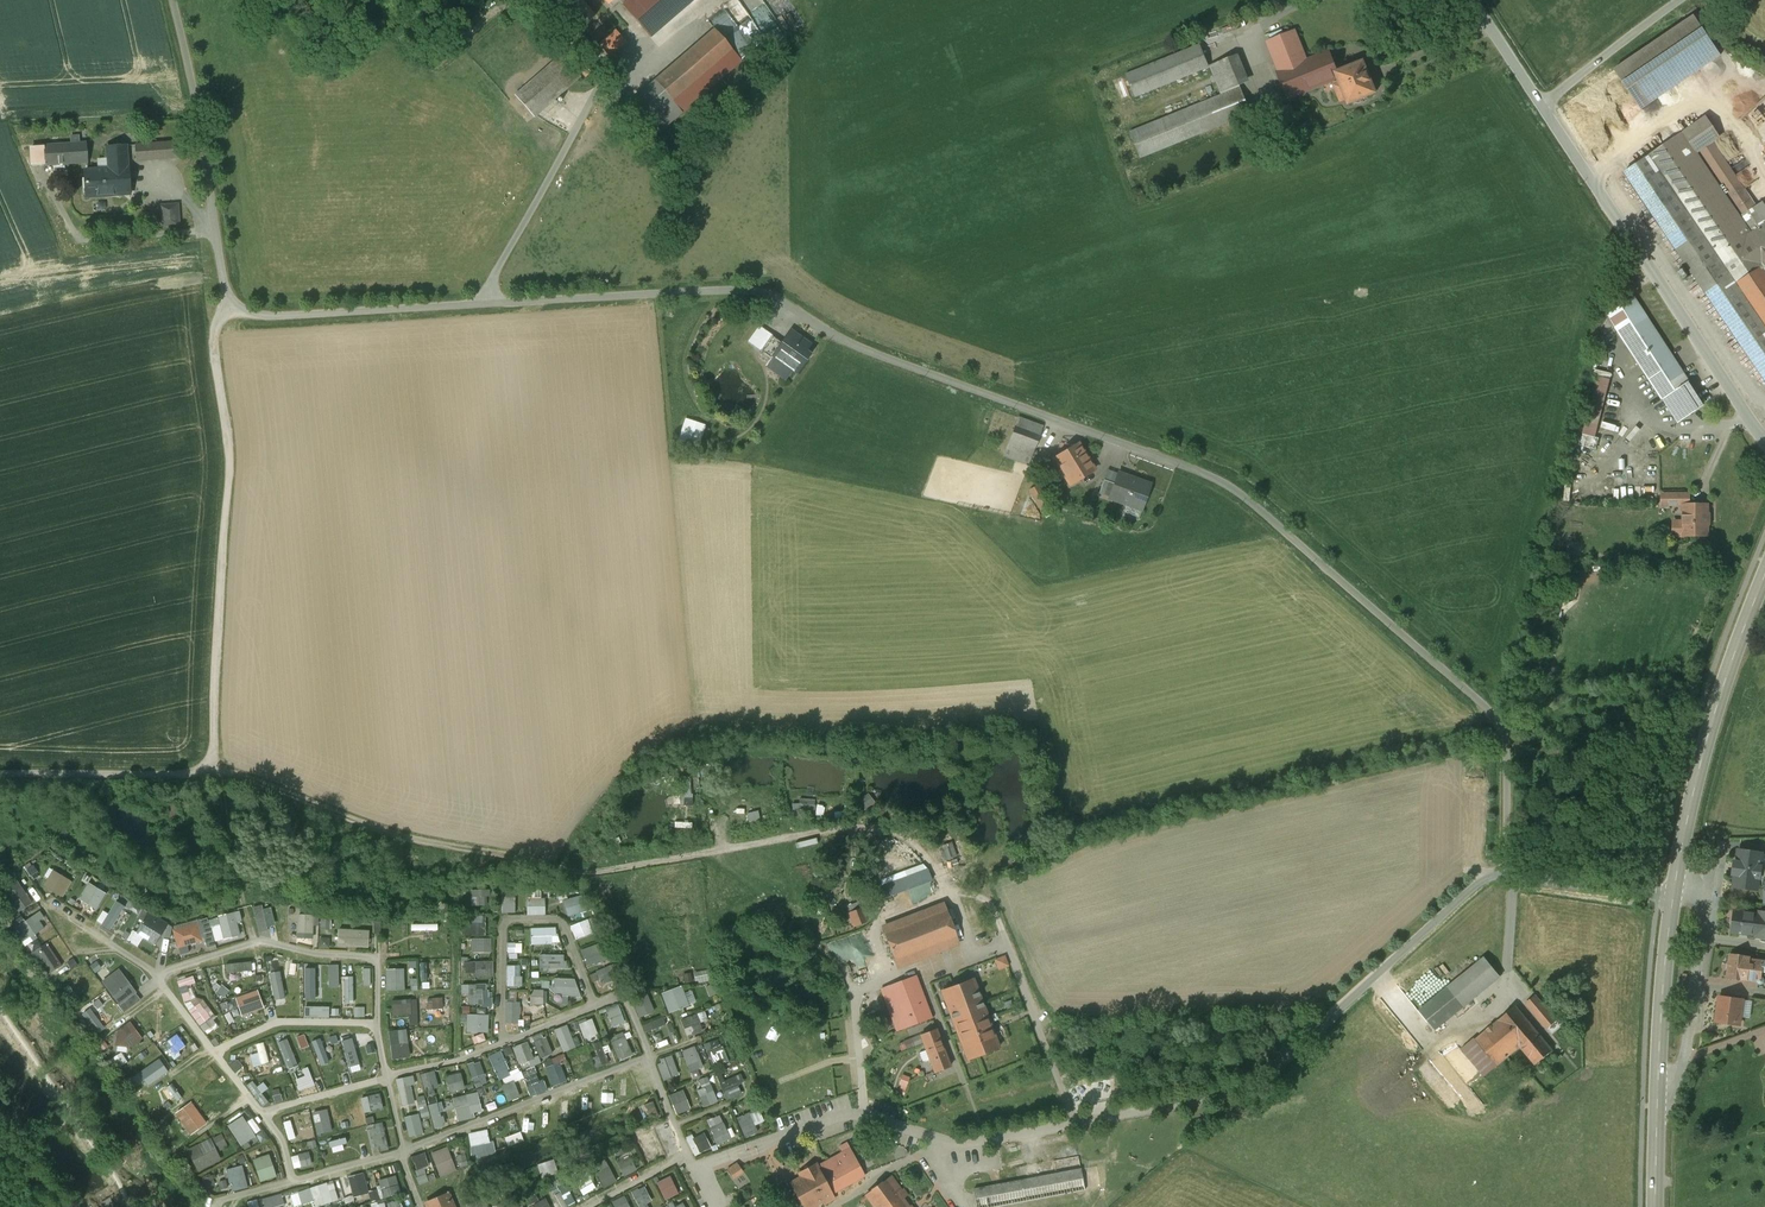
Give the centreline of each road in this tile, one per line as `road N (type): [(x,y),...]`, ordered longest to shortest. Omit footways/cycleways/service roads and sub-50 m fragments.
road 1 (unclassified): [(1508,865),(1506,731),(1224,480),(839,338),(761,287),(280,316),(228,308),(222,275)]
road 2 (track): [(1007,943),(981,880),(942,879),(910,842),(877,829),(590,869),(385,832),(210,768)]
road 3 (tertiary): [(1656,1206),(1674,893),(1715,713),(1764,576)]
road 4 (track): [(228,308),(215,337),(231,453),(210,768)]
road 5 (tertiary): [(1541,105),(1764,438)]
road 6 (residential): [(176,0),(222,275)]
road 7 (track): [(210,768),(0,775)]
road 8 (track): [(210,768),(235,881),(260,941)]
road 9 (unclassified): [(1541,105),(1680,0)]
road 10 (tertiary): [(1472,0),(1541,105)]

